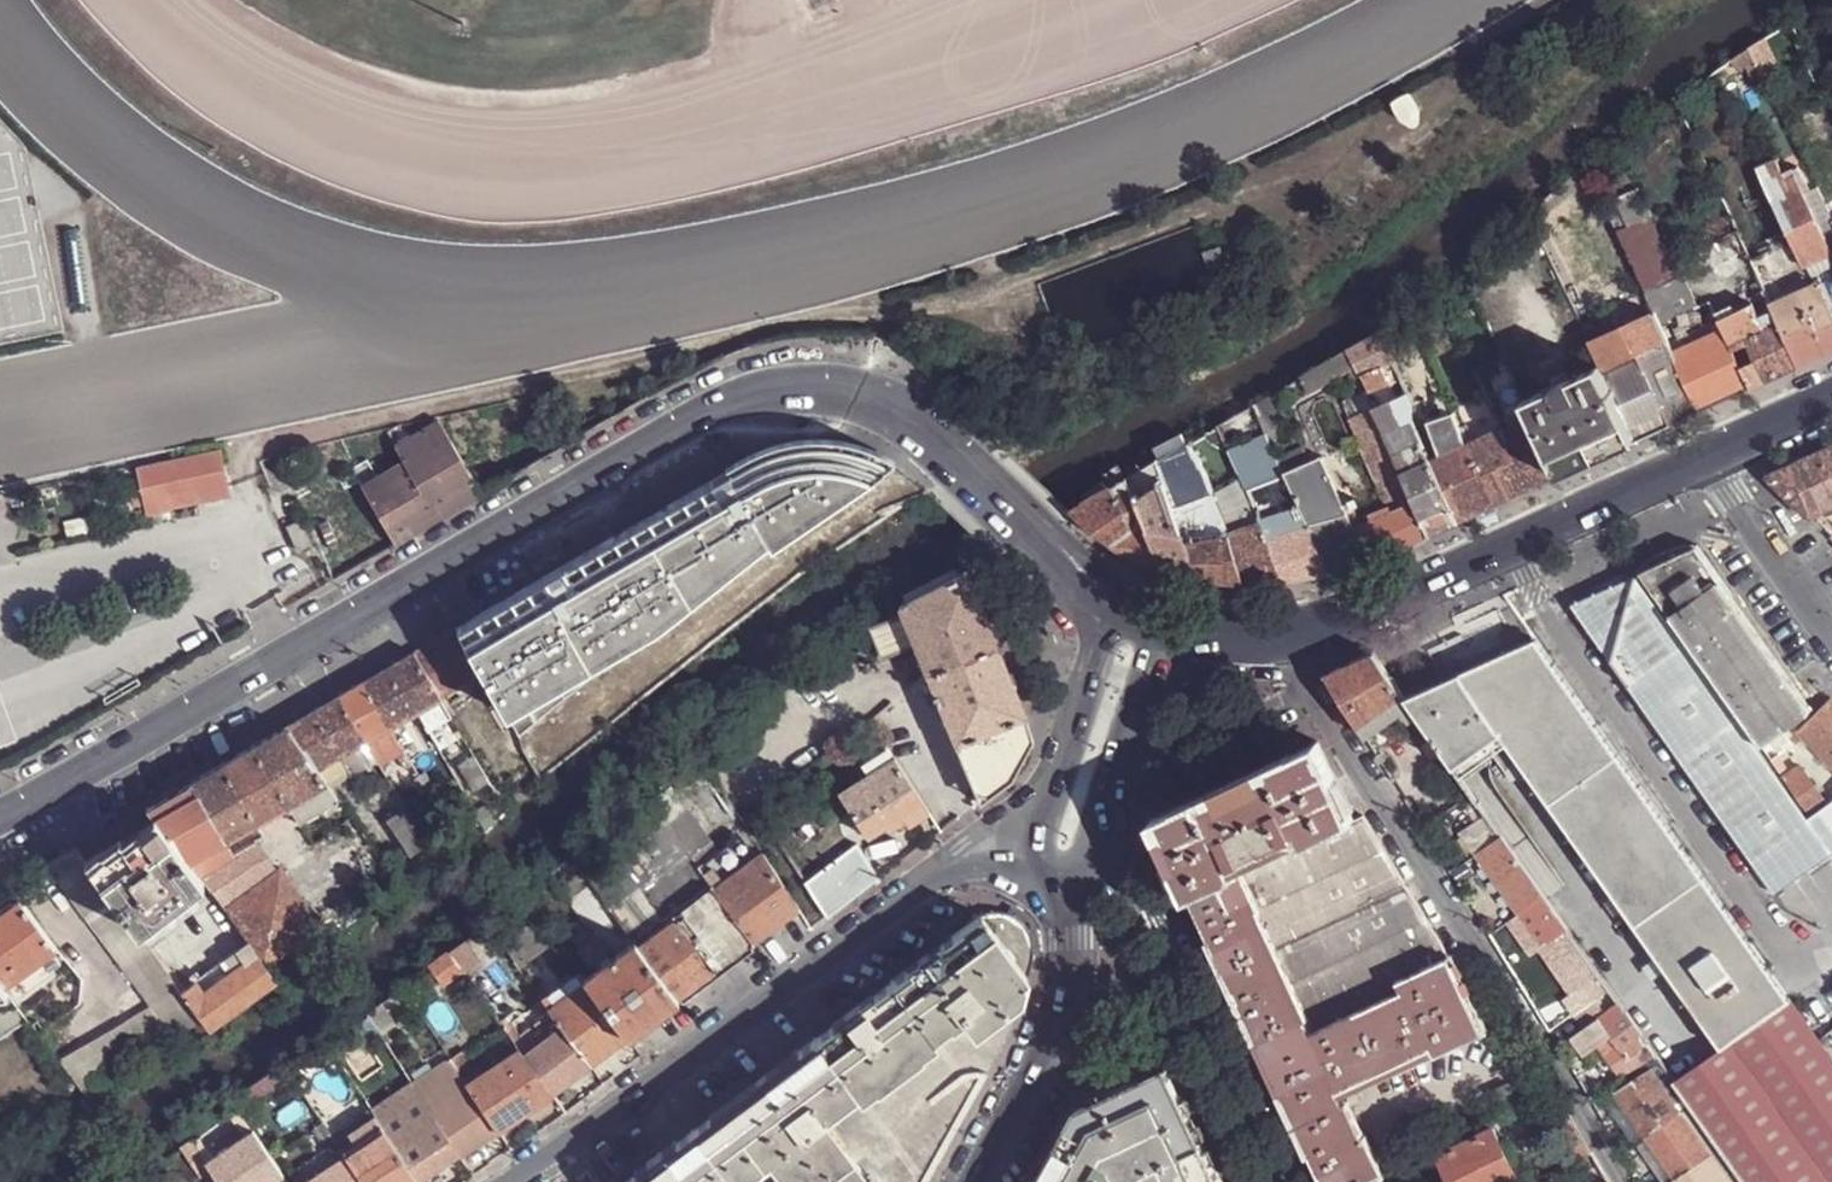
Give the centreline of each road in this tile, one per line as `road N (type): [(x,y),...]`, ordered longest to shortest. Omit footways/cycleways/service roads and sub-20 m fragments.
road 1 (tertiary): [(0,819),(696,419),(759,393),(840,384),(900,400),(1112,590)]
road 2 (residential): [(1287,625),(1295,665),(1624,1181)]
road 3 (residential): [(513,1181),(946,867),(969,857),(1024,864)]
road 4 (residential): [(1811,982),(1505,547)]
road 5 (residential): [(1112,590),(1062,770),(1021,846),(1024,864)]
road 6 (residential): [(1279,1181),(1179,972)]
road 7 (tertiary): [(1287,625),(1505,547)]
road 8 (residential): [(1707,454),(1831,639)]
road 9 (tertiary): [(1505,547),(1707,454)]
road 10 (residential): [(1066,994),(970,1181)]
road 11 (residential): [(1106,808),(1168,615)]
road 12 (residential): [(1179,972),(1106,808)]
road 13 (tertiary): [(1707,454),(1831,397)]
road 14 (tertiary): [(1168,615),(1239,628),(1287,625)]

